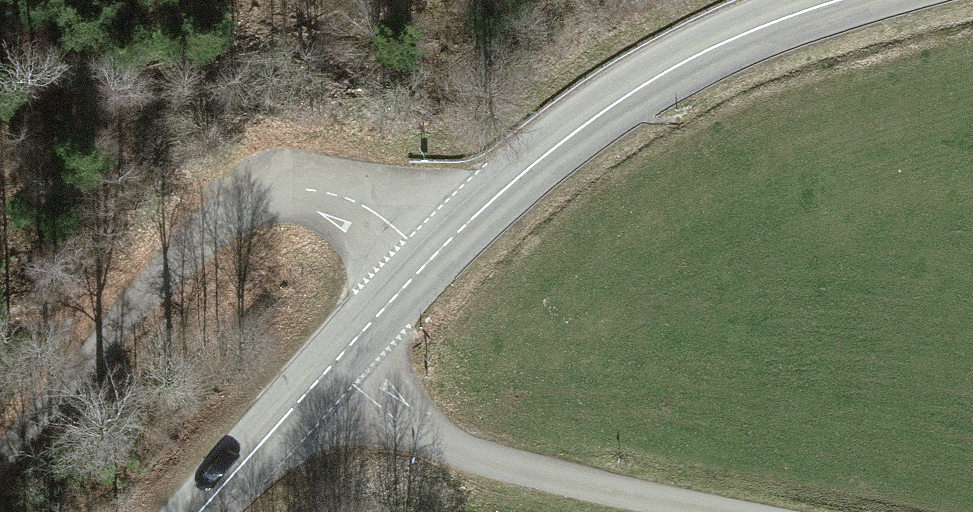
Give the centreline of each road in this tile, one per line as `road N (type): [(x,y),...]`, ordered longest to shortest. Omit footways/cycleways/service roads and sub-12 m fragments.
road 1 (tertiary): [(832,0),(758,21),(594,112),(427,261),(329,369)]
road 2 (track): [(0,477),(232,203),(292,186),(359,196),(427,261)]
road 3 (unclassified): [(329,369),(462,448),(534,474),(705,511)]
road 4 (tertiary): [(329,369),(200,511)]

